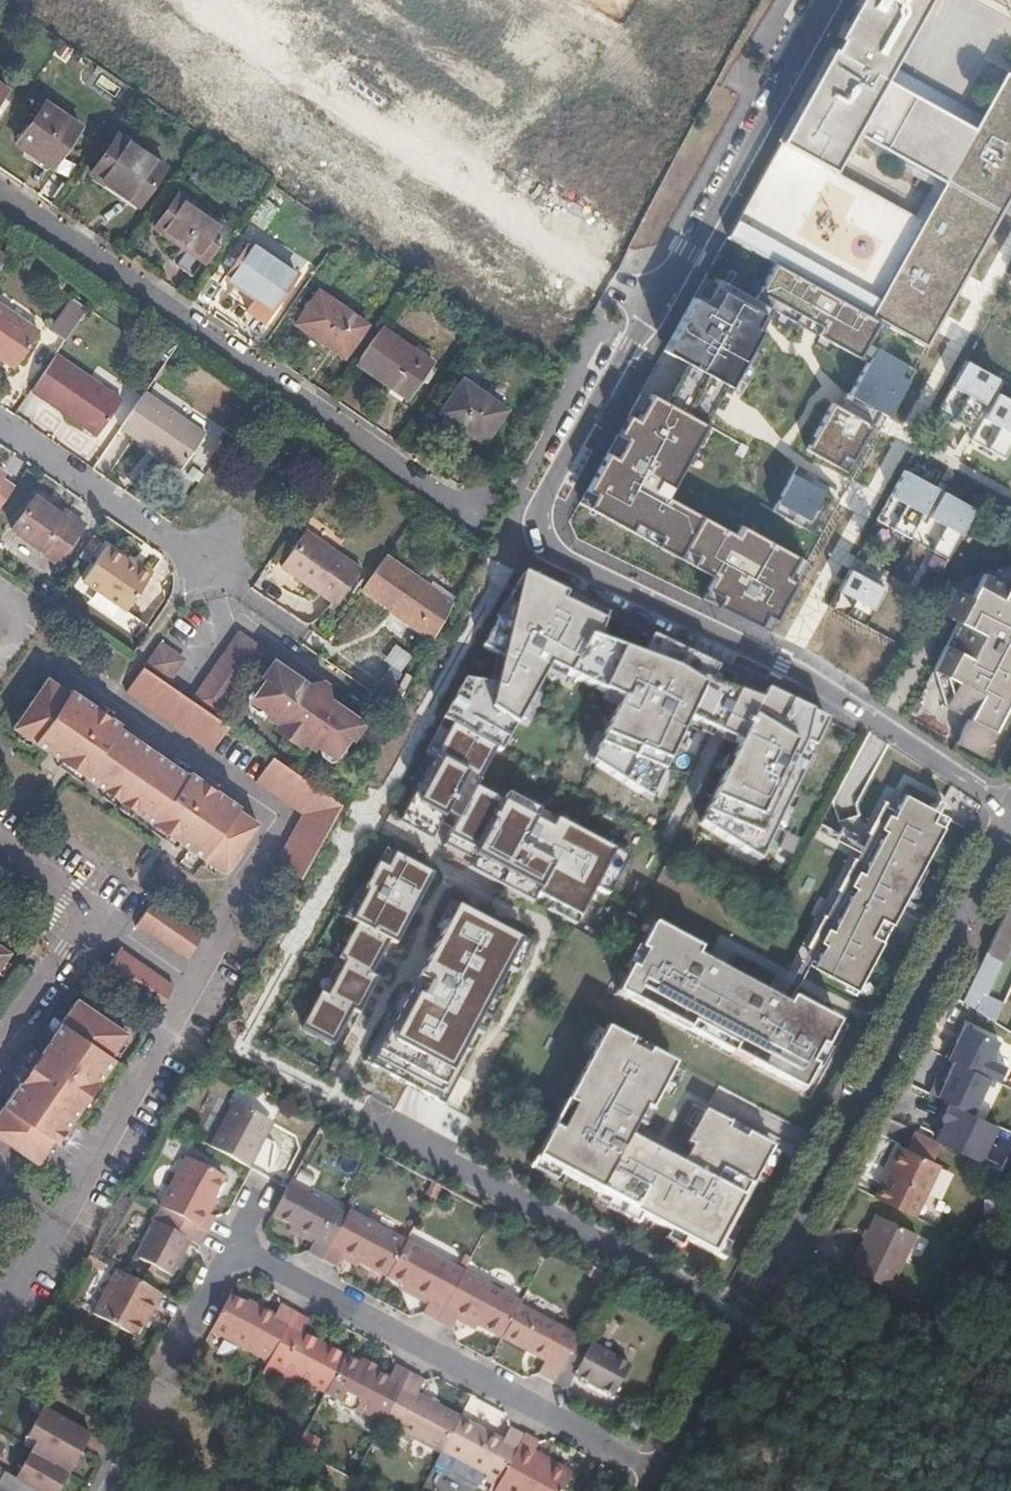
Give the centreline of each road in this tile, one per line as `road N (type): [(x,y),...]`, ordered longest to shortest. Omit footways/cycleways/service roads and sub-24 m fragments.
road 1 (residential): [(828,0),(549,486),(540,521),(555,553),(809,677),(1010,810)]
road 2 (residential): [(0,184),(487,512)]
road 3 (residential): [(1010,812),(752,1315)]
road 4 (residential): [(665,1478),(236,1249)]
road 5 (residential): [(752,1315),(360,1109)]
road 6 (track): [(806,1490),(837,1415),(831,1318),(790,1244)]
road 7 (residential): [(0,418),(212,556)]
road 8 (track): [(831,1318),(892,1333),(925,1324),(964,1288),(1002,1265),(1010,1267)]
road 9 (residential): [(752,1315),(665,1478)]
road 10 (residential): [(94,912),(0,1051)]
road 11 (unclassified): [(202,981),(94,912)]

